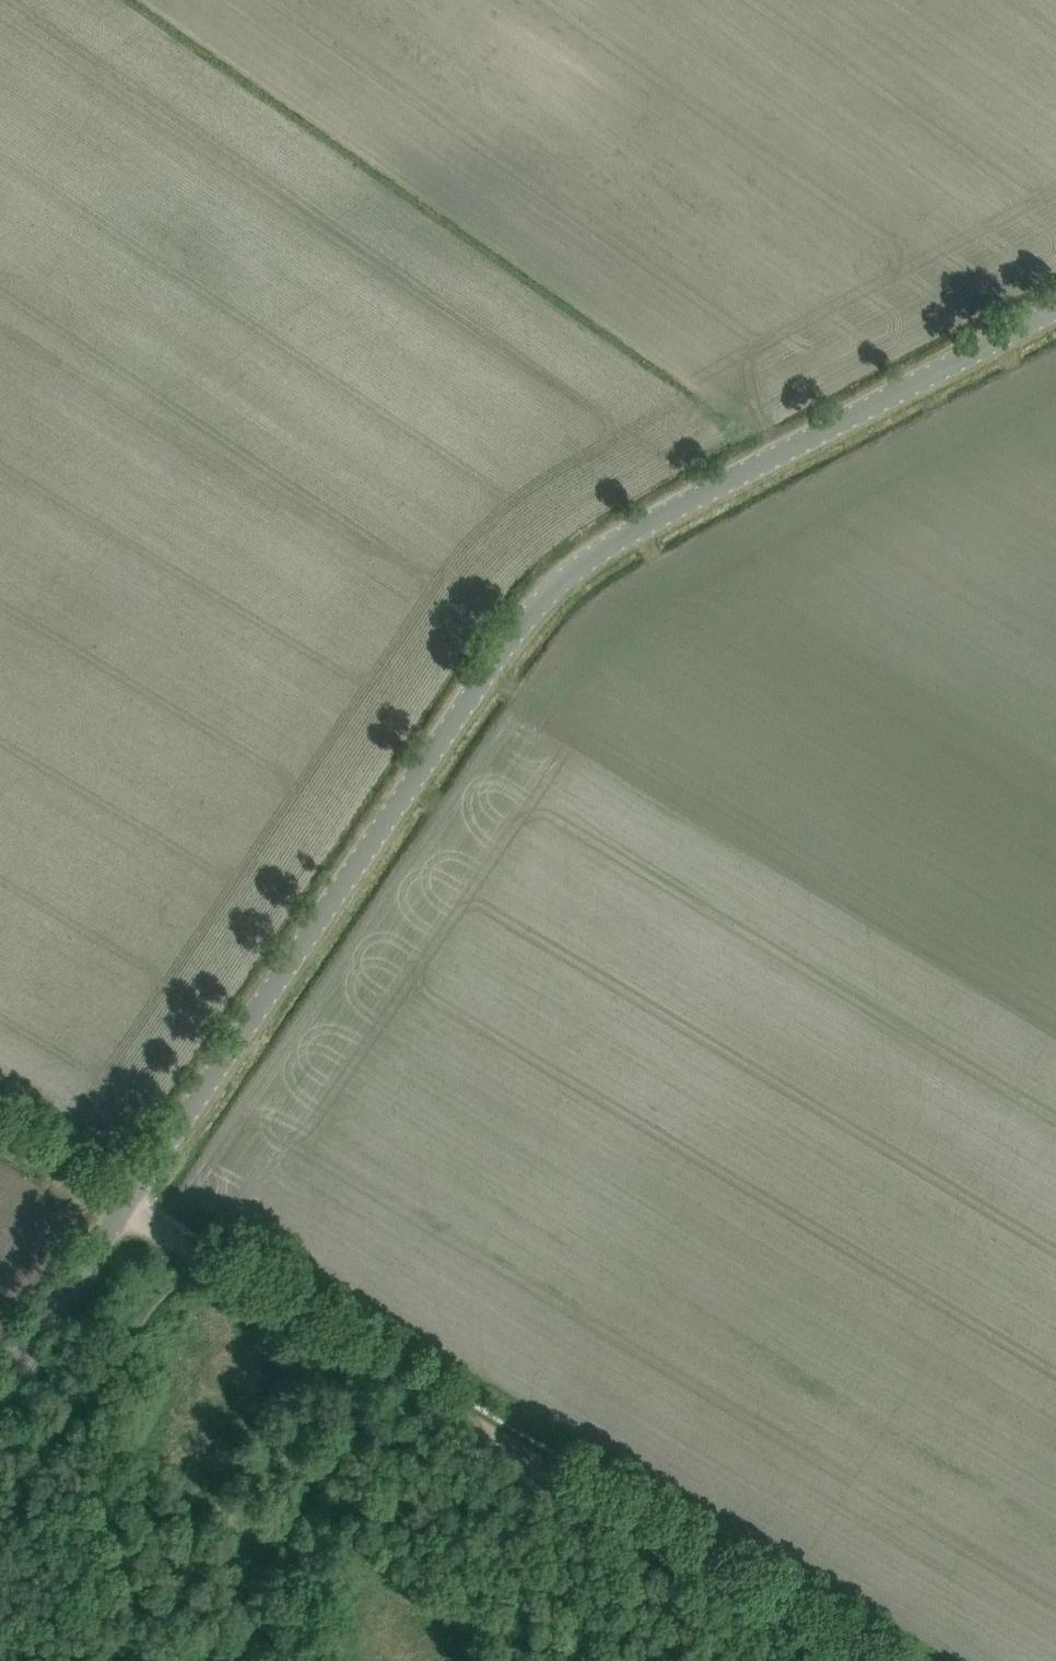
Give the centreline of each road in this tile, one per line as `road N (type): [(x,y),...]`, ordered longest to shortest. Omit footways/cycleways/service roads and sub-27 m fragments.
road 1 (unclassified): [(0,1389),(552,588),(639,530),(1055,311)]
road 2 (track): [(875,1660),(125,1204)]
road 3 (track): [(125,1204),(0,1129)]

